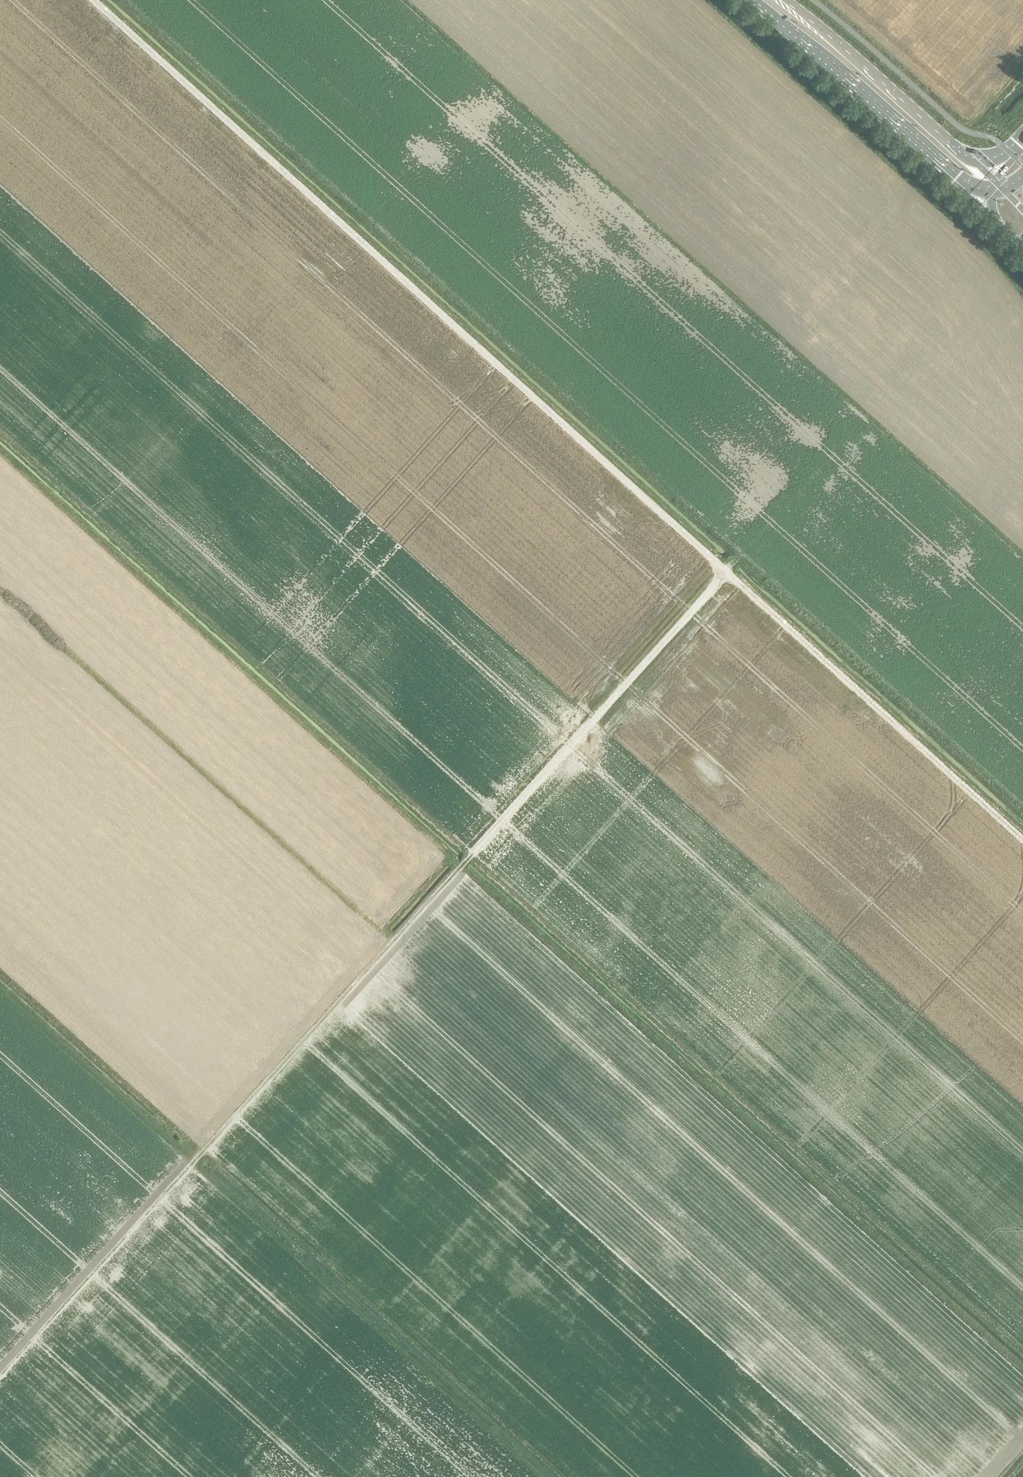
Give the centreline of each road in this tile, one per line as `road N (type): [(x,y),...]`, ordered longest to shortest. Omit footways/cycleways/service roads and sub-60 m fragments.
road 1 (track): [(95,0),(1022,837)]
road 2 (track): [(728,571),(0,1376)]
road 3 (secondary): [(750,0),(977,204)]
road 4 (secondary): [(988,173),(789,0)]
road 5 (track): [(728,571),(849,431)]

